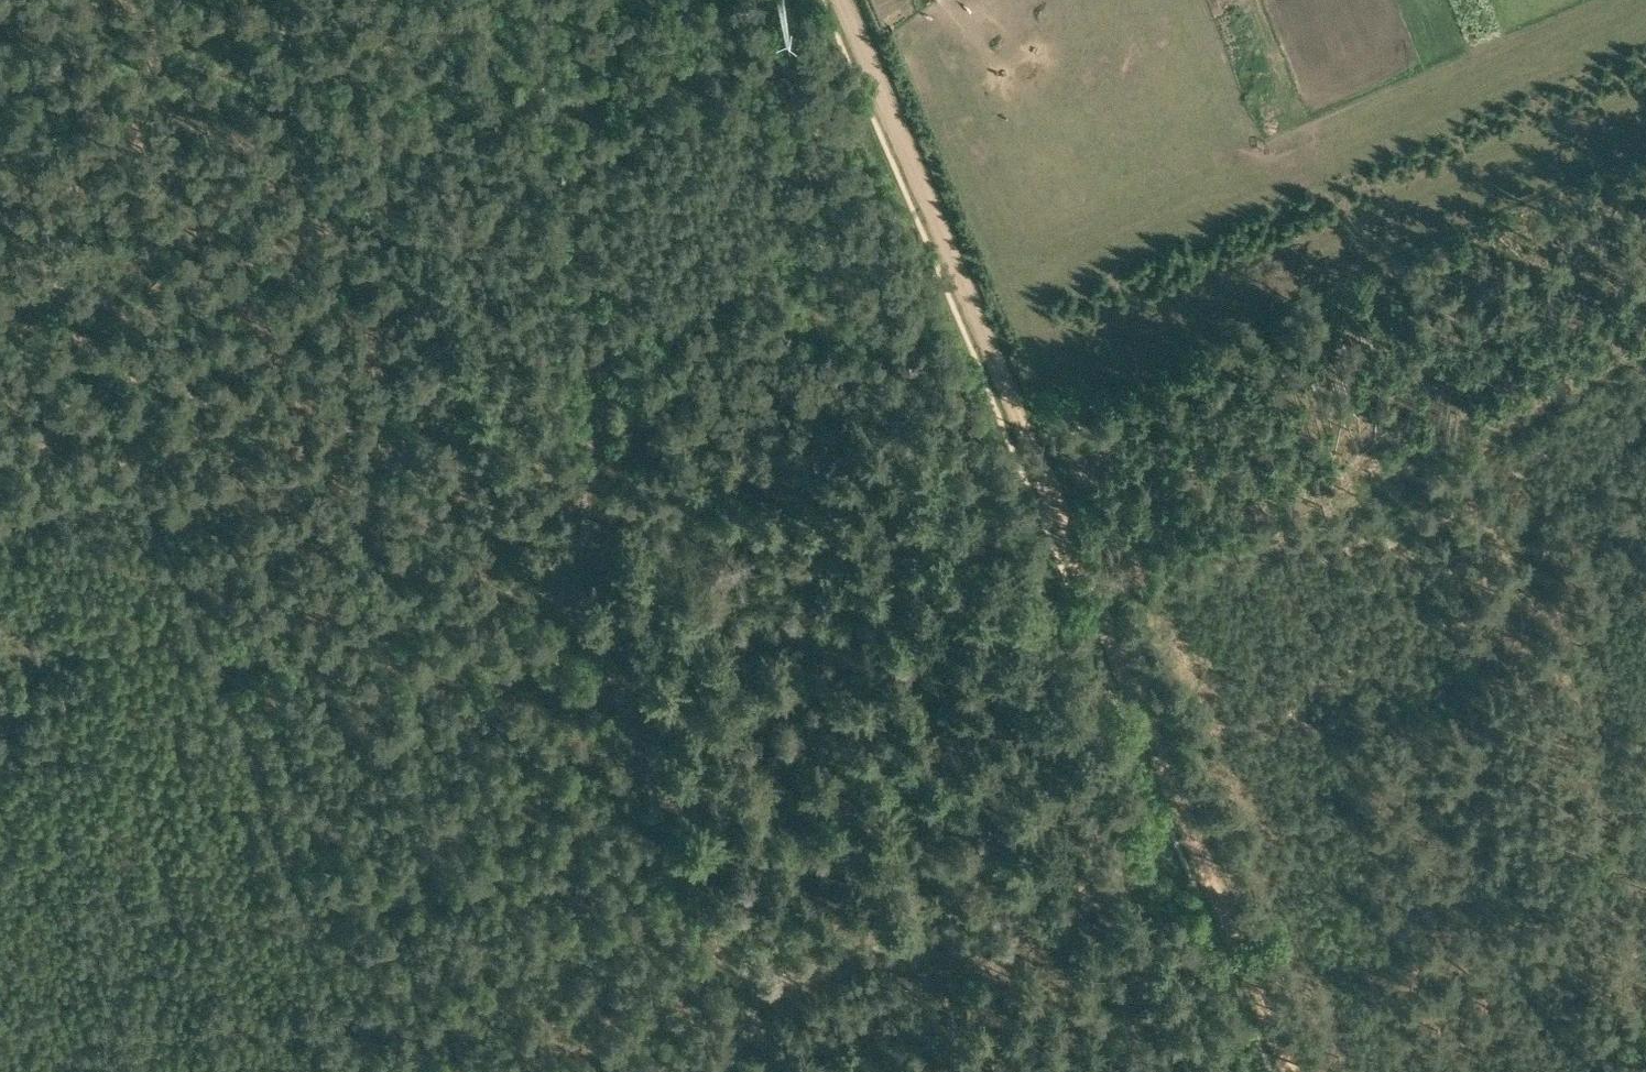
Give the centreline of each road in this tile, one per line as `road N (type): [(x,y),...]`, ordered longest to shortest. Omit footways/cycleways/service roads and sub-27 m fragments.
road 1 (track): [(844,0),(1092,583)]
road 2 (track): [(1092,583),(1295,1071)]
road 3 (track): [(755,976),(929,935),(1012,952),(1218,893)]

